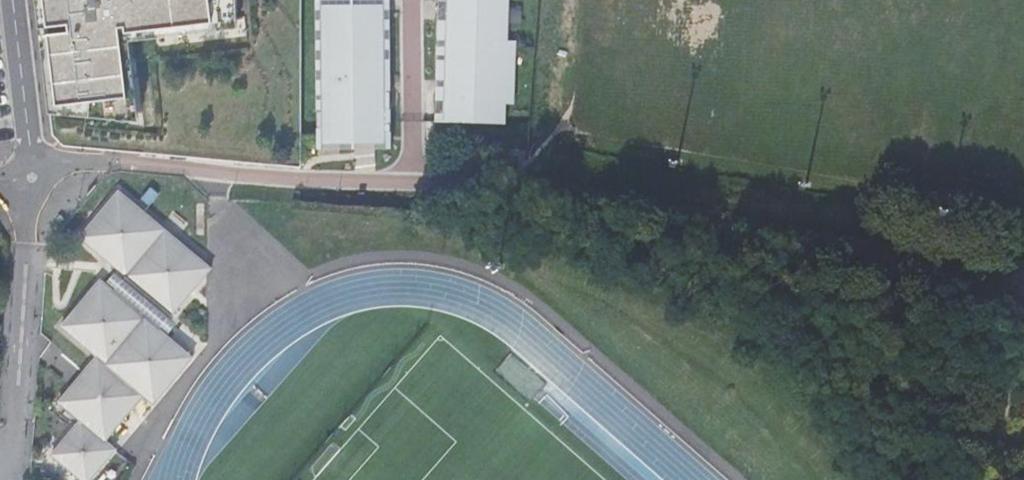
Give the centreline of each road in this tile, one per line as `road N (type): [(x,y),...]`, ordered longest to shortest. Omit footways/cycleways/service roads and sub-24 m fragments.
road 1 (residential): [(13,479),(27,169),(6,0)]

